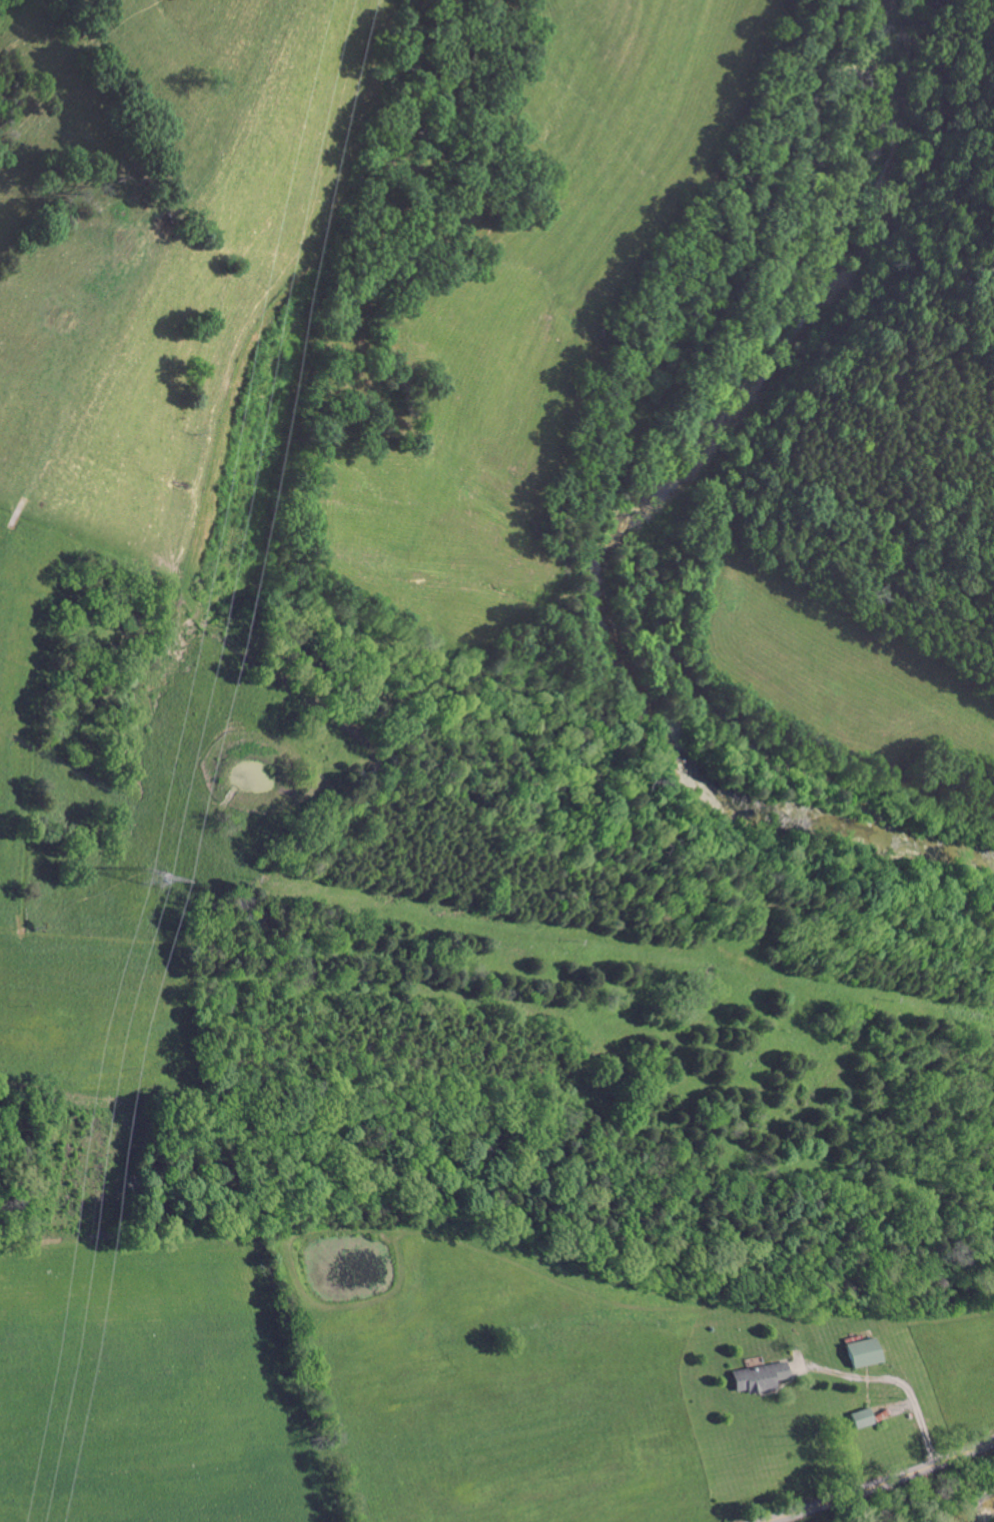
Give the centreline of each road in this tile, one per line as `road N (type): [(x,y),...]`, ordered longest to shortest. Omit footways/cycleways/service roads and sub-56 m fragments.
road 1 (secondary): [(772,1521),(993,1443)]

